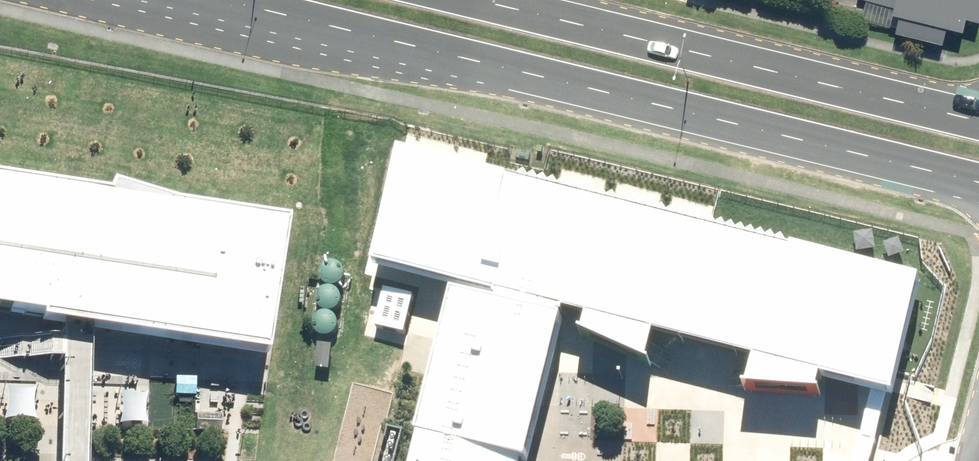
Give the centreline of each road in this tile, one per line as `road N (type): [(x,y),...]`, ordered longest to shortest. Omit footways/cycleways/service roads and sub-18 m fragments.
road 1 (secondary): [(978,193),(474,58),(214,0)]
road 2 (secondary): [(481,0),(962,115)]

